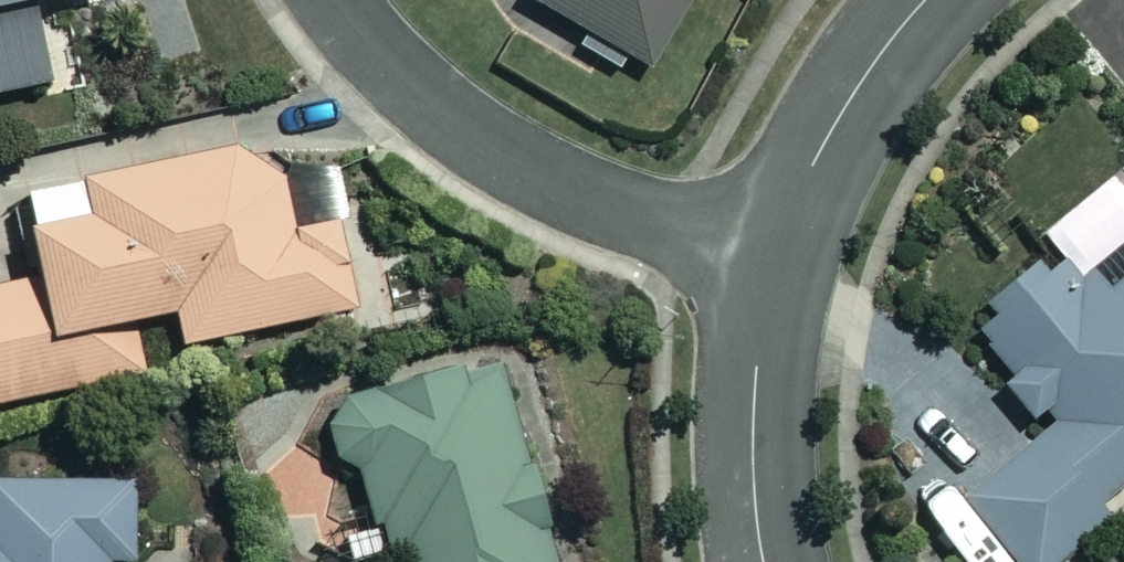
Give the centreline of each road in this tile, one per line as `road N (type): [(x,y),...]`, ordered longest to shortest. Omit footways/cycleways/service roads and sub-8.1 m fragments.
road 1 (residential): [(784,240),(658,219),(562,183),(449,116),(370,47),(339,0)]
road 2 (residential): [(763,561),(751,438),(767,305),(784,240)]
road 3 (residential): [(784,240),(817,154),(923,0)]

